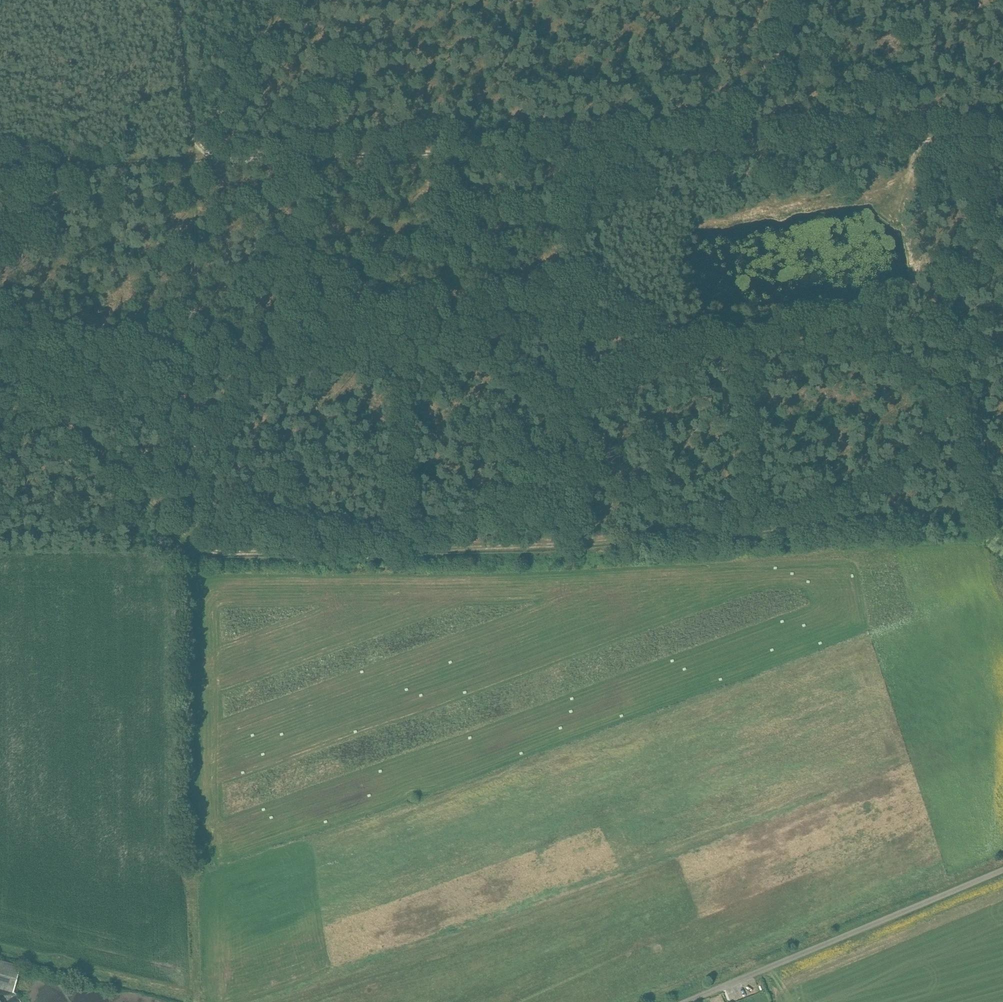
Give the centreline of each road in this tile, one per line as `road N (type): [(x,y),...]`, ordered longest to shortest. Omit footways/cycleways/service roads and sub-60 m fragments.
road 1 (unclassified): [(685,1001),(1002,870)]

